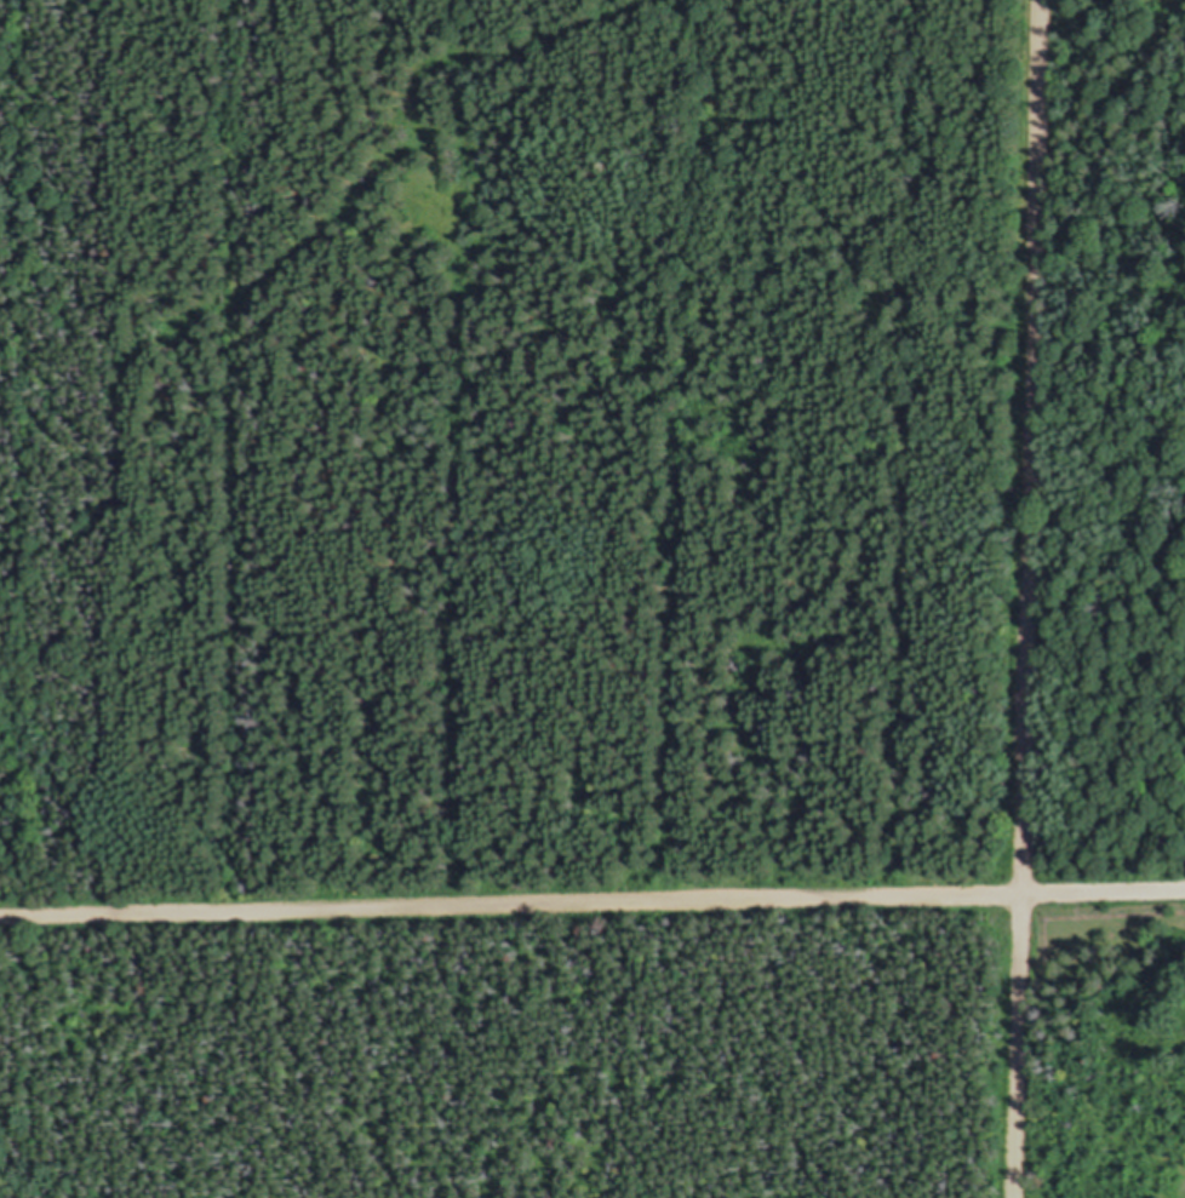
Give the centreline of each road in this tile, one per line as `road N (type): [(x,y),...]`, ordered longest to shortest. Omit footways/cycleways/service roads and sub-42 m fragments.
road 1 (residential): [(1014,1197),(1042,0)]

